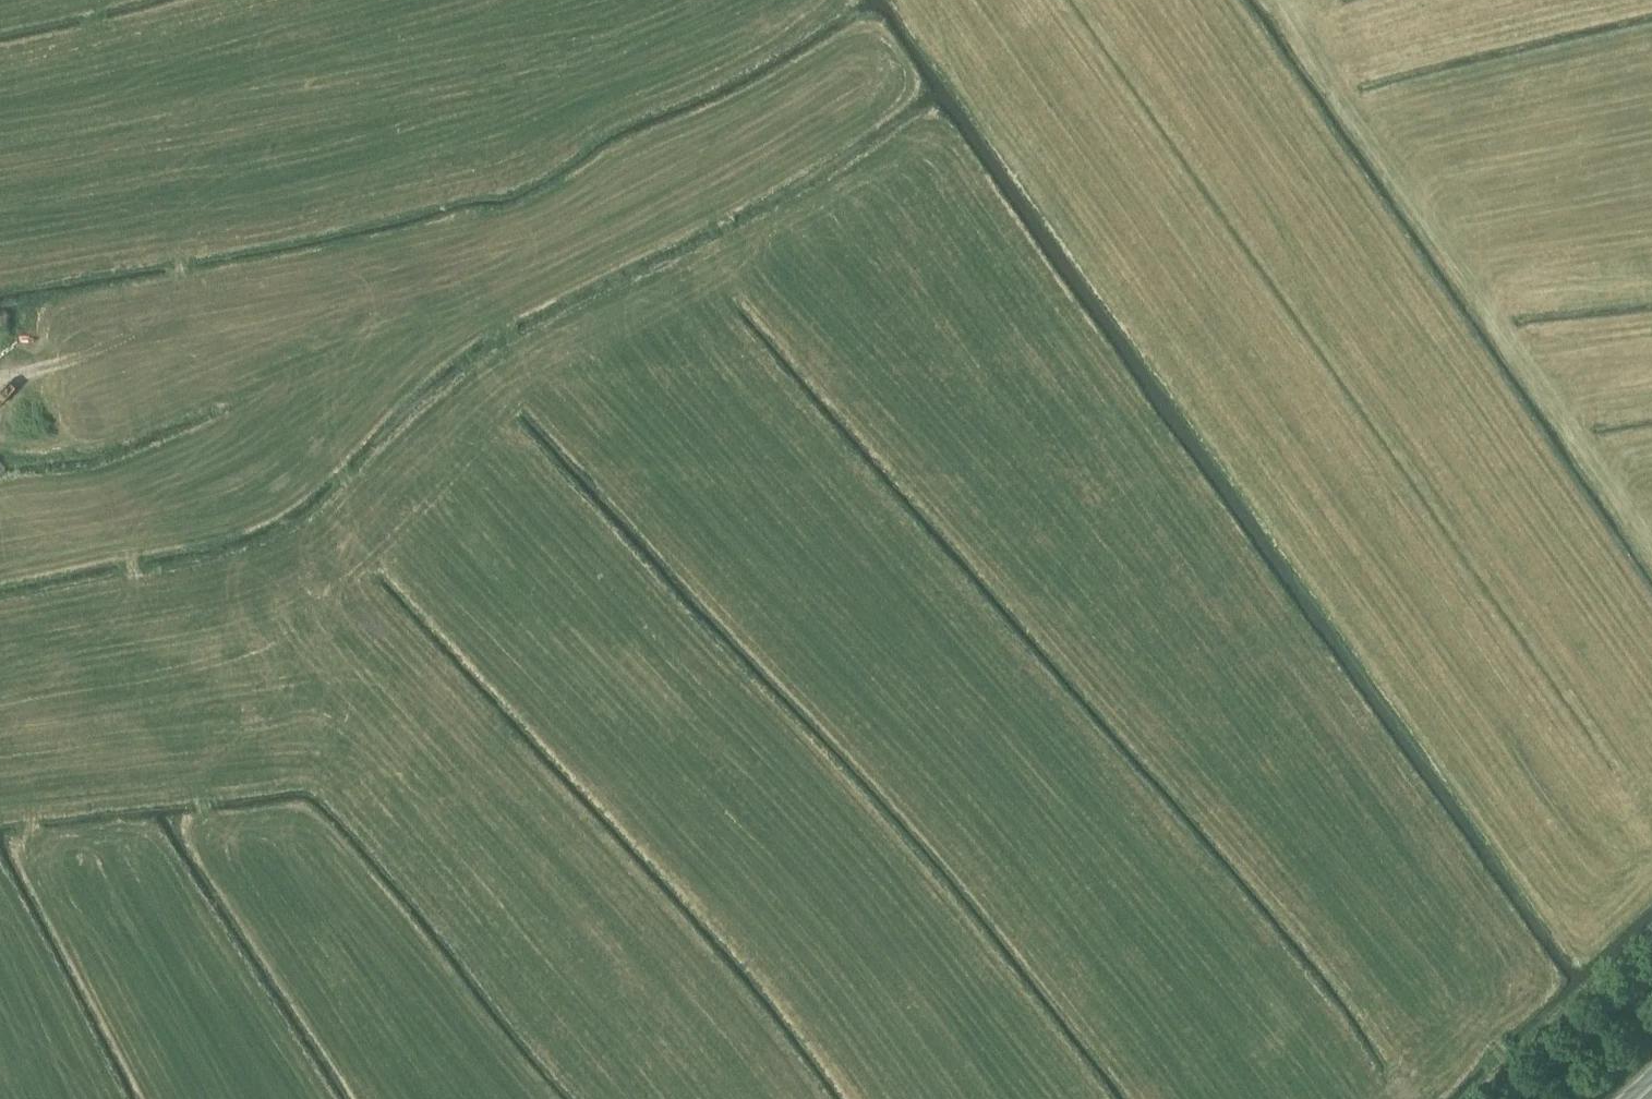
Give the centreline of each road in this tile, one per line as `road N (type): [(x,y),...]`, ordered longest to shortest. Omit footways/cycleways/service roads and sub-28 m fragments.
road 1 (unclassified): [(1508,1098),(1651,966)]

